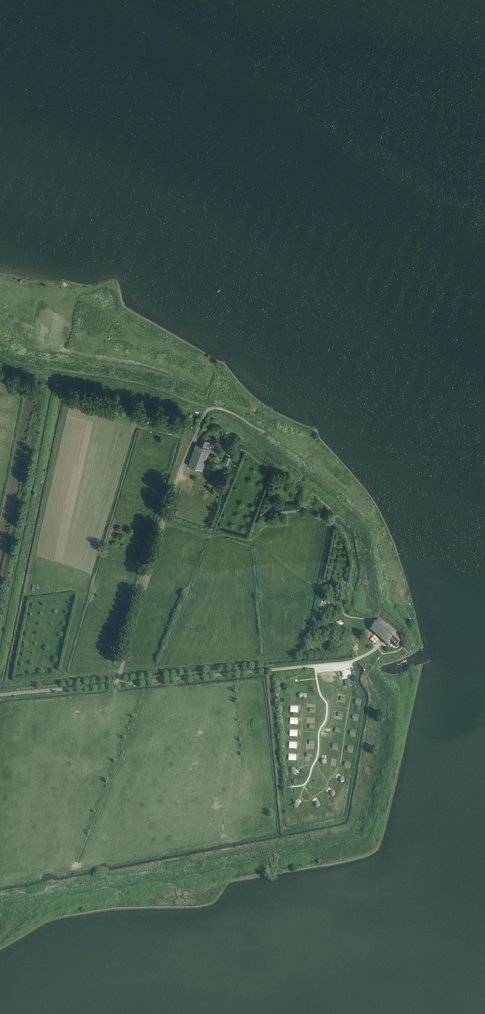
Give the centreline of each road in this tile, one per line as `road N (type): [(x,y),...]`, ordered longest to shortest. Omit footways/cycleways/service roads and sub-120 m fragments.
road 1 (unclassified): [(356,660),(0,695)]
road 2 (track): [(188,452),(182,437),(70,402)]

